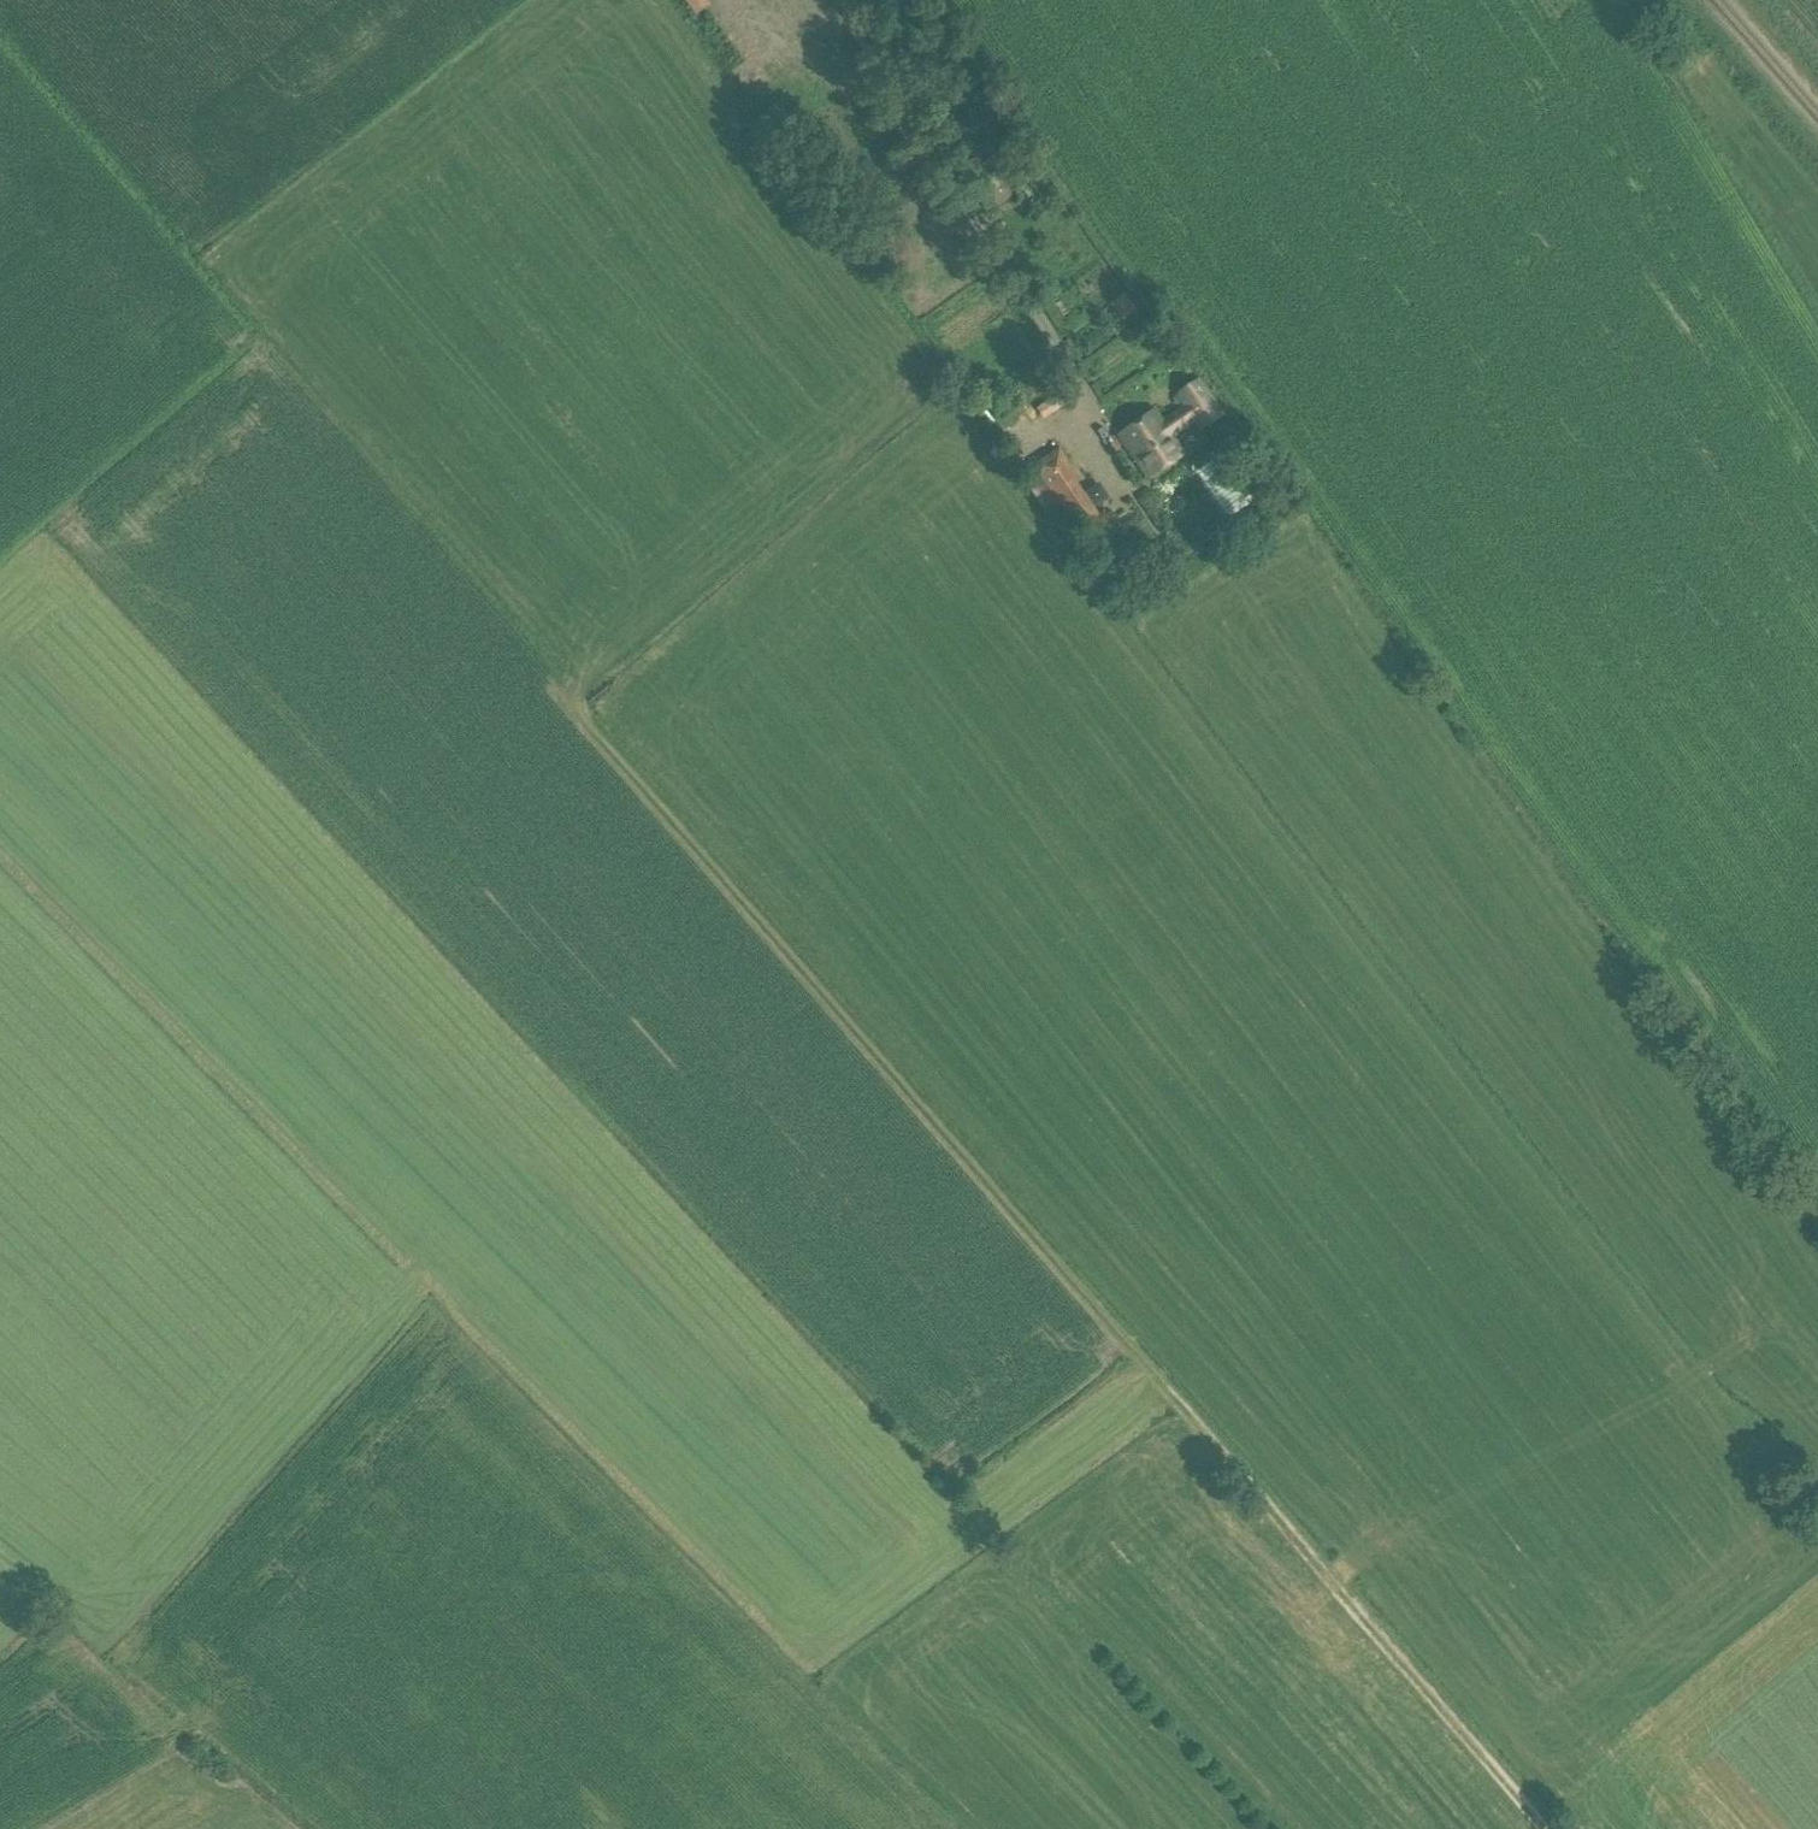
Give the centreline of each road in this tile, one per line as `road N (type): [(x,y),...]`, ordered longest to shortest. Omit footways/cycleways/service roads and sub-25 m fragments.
road 1 (track): [(566,701),(1548,1828)]
road 2 (track): [(1096,406),(940,172),(898,94),(870,0)]
road 3 (track): [(745,540),(566,701),(444,563)]

